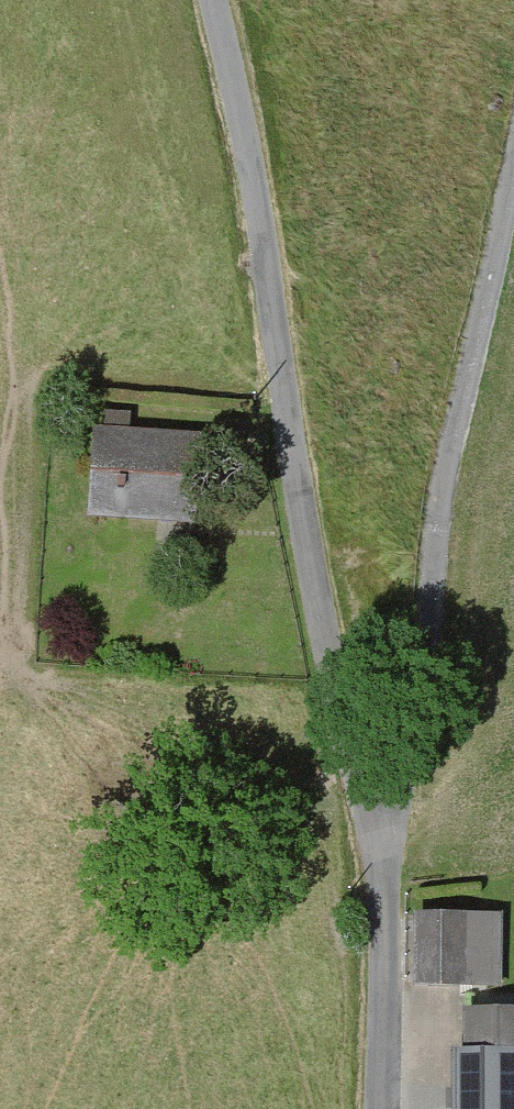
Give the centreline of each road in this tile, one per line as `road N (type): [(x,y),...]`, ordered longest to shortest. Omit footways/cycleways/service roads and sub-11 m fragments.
road 1 (residential): [(391,936),(415,657),(456,390),(513,130)]
road 2 (residential): [(268,303),(391,936)]
road 3 (track): [(212,0),(268,303)]
road 4 (residential): [(391,936),(389,1108)]

